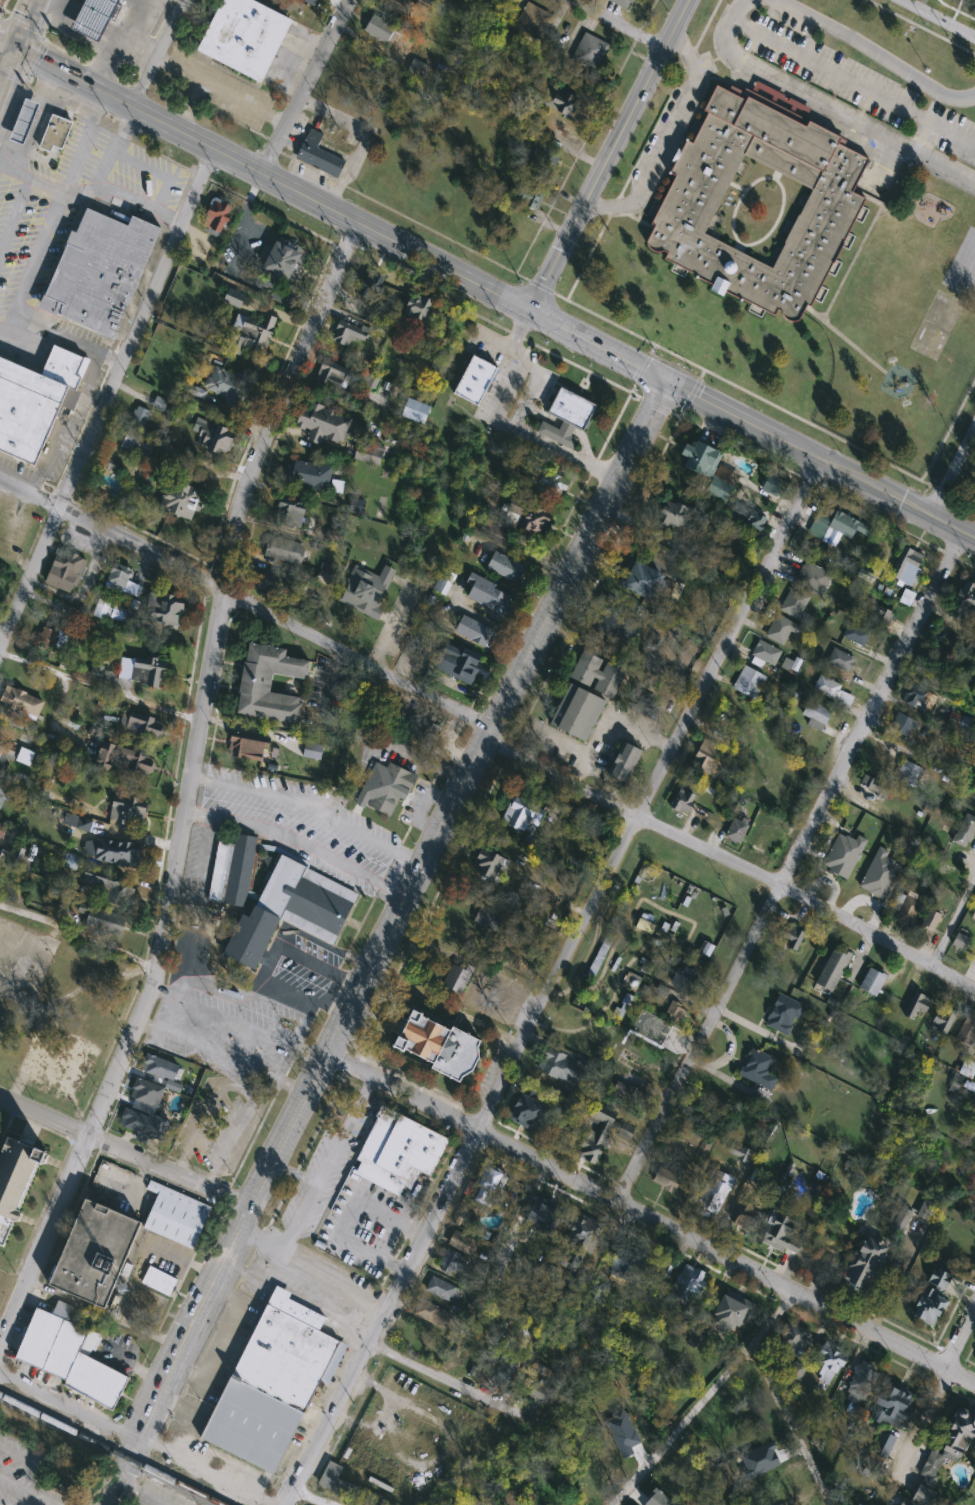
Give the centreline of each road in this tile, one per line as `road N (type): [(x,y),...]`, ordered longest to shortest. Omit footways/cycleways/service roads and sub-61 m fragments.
road 1 (residential): [(110,1504),(321,1052),(666,381)]
road 2 (residential): [(355,222),(243,484),(157,987),(0,1344)]
road 3 (residential): [(818,460),(580,918),(388,1312),(281,1504)]
road 4 (residential): [(959,529),(621,1204)]
road 5 (residential): [(946,1371),(321,1052)]
road 6 (secondary): [(530,311),(13,47)]
road 7 (residential): [(486,733),(974,992)]
road 8 (residential): [(0,478),(486,733)]
road 9 (residential): [(0,639),(210,148)]
road 10 (secondary): [(530,311),(974,537)]
road 11 (secondary): [(530,311),(687,0)]
road 12 (residential): [(796,1294),(608,1504)]
road 13 (residential): [(0,1094),(248,1209)]
road 14 (residential): [(261,174),(347,0)]
road 15 (residential): [(369,1343),(541,1423)]
road 16 (residential): [(751,1345),(831,1504)]
road 17 (residential): [(133,108),(189,0)]

